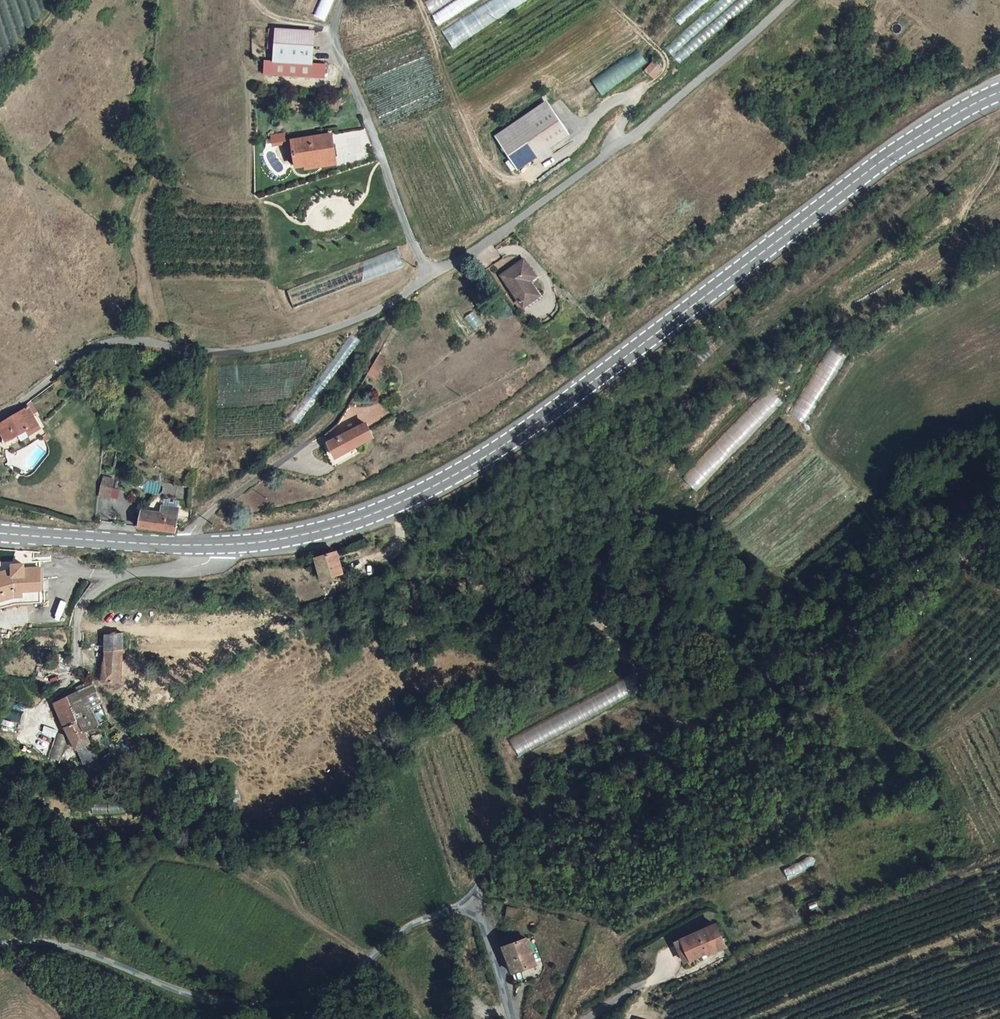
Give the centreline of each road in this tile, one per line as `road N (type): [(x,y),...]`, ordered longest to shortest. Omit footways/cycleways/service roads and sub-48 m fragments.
road 1 (secondary): [(999,92),(881,161),(519,435),(445,480),(320,530),(189,545)]
road 2 (unclassified): [(999,539),(834,648),(581,787),(517,833),(484,869),(465,909)]
road 3 (unclassified): [(0,946),(44,942),(186,994),(266,1004),(349,983),(397,935),(465,909)]
road 4 (unclassified): [(428,277),(330,332),(257,350),(96,345),(0,412)]
road 5 (unclassified): [(795,0),(499,241),(428,277)]
road 6 (unclassified): [(428,277),(330,423),(209,512),(189,545)]
road 7 (track): [(418,0),(478,151),(512,180),(531,173)]
road 8 (secondary): [(189,545),(0,533)]
road 9 (track): [(629,101),(658,79),(666,59),(606,0)]
road 10 (unclassified): [(465,909),(480,916),(511,1018)]

